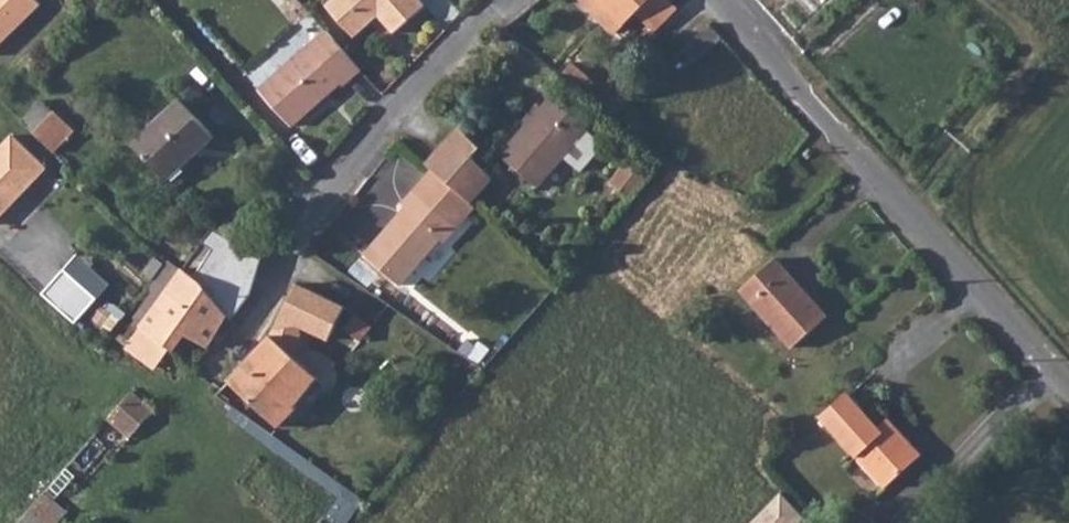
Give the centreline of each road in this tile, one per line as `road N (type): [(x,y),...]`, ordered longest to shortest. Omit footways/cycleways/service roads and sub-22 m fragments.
road 1 (residential): [(514,0),(353,163),(297,239),(259,322)]
road 2 (residential): [(619,404),(660,359),(663,324),(853,153)]
road 3 (residential): [(853,153),(1068,386)]
road 4 (residential): [(718,0),(853,153)]

